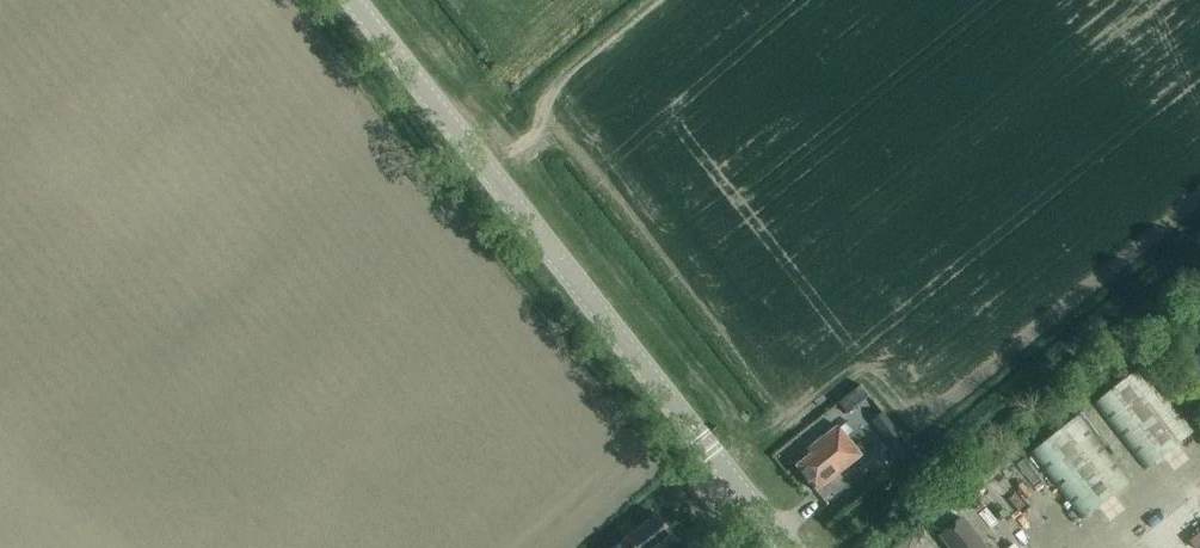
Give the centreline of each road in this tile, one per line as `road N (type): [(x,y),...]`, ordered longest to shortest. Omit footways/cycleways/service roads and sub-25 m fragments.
road 1 (tertiary): [(787,547),(360,0)]

